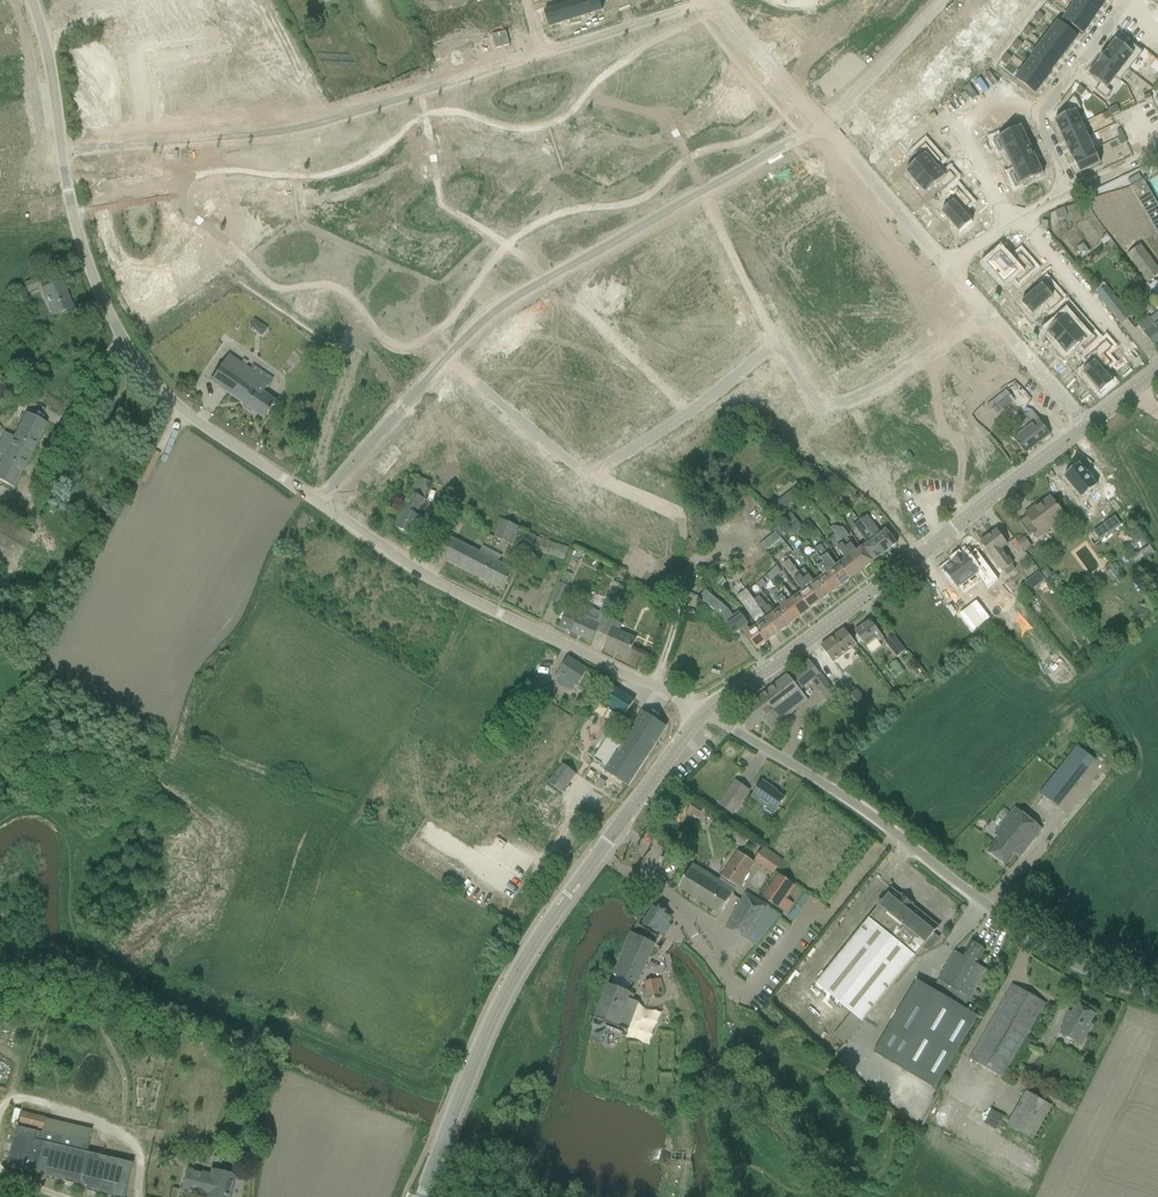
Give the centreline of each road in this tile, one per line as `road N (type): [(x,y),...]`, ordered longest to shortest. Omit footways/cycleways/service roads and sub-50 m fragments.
road 1 (tertiary): [(422,1196),(524,960),(704,710)]
road 2 (unclassified): [(704,710),(822,783),(1044,949),(1157,998)]
road 3 (tertiary): [(704,710),(1086,427)]
road 4 (residential): [(322,508),(182,412),(143,369),(90,270),(63,152)]
road 5 (residential): [(704,710),(468,597),(322,508)]
road 6 (residential): [(153,136),(386,102),(536,56)]
road 7 (residential): [(446,363),(585,479),(683,421)]
road 8 (residential): [(988,314),(891,387),(823,412),(777,345)]
road 9 (residential): [(1067,190),(1043,131),(1042,109),(1124,0)]
road 10 (residential): [(153,136),(137,57),(222,44),(213,0)]
road 11 (residential): [(683,421),(550,277)]
road 12 (residential): [(322,508),(446,363)]
road 13 (tertiary): [(821,123),(944,266)]
road 14 (residential): [(821,123),(948,0)]
road 15 (residential): [(536,56),(702,0)]
road 16 (residential): [(550,277),(700,192)]
road 17 (residential): [(777,345),(700,192)]
road 18 (tertiary): [(719,0),(821,123)]
road 19 (residential): [(63,152),(45,36),(29,0)]
road 20 (tertiary): [(988,314),(1086,427)]
road 21 (residential): [(944,266),(1067,190)]
road 22 (residential): [(700,192),(821,123)]
road 23 (residential): [(446,363),(490,312),(550,277)]
road 24 (residential): [(683,421),(777,345)]

